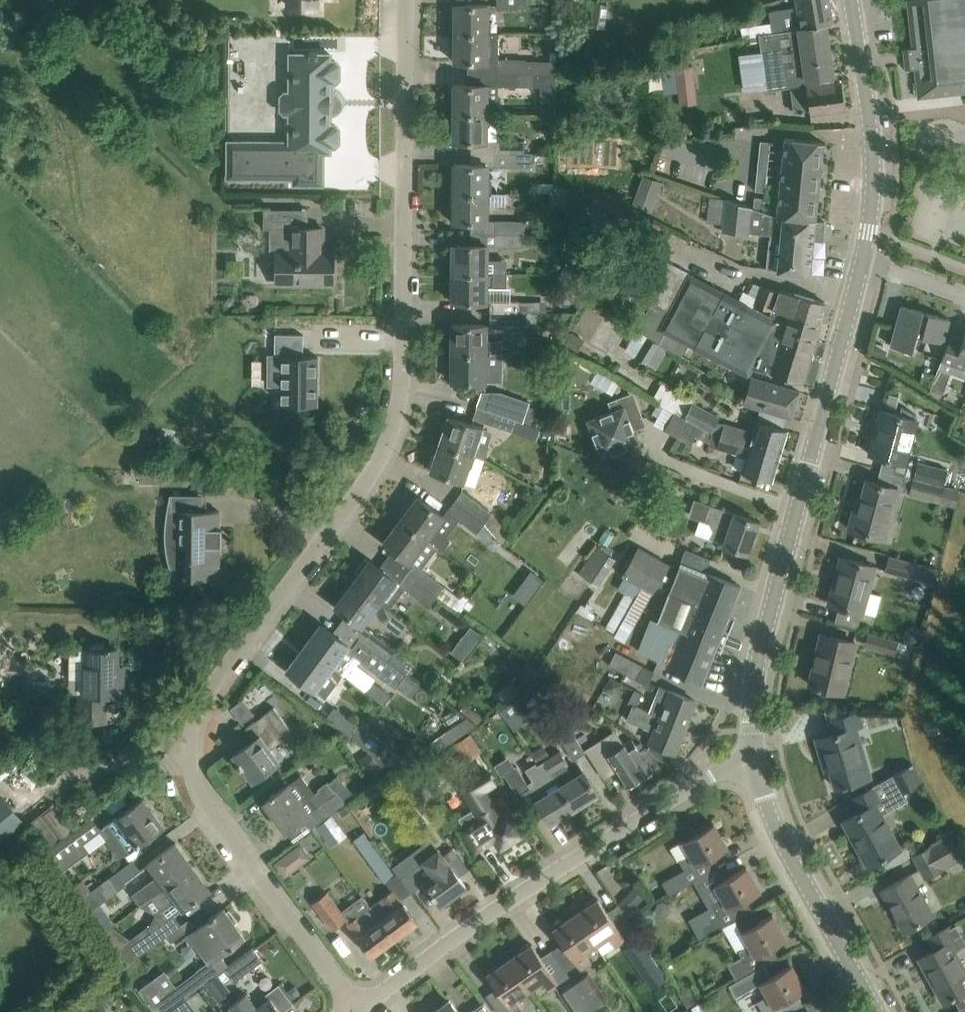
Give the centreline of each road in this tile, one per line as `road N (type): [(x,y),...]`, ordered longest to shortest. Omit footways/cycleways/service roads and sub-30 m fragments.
road 1 (residential): [(359,1010),(205,804),(192,765),(201,709),(377,468),(396,426),(409,0)]
road 2 (tertiary): [(752,758),(762,638),(861,259)]
road 3 (residential): [(359,1010),(549,874),(752,758)]
road 4 (tertiary): [(876,1011),(774,827),(752,758)]
road 5 (tertiary): [(861,259),(872,152),(851,0)]

